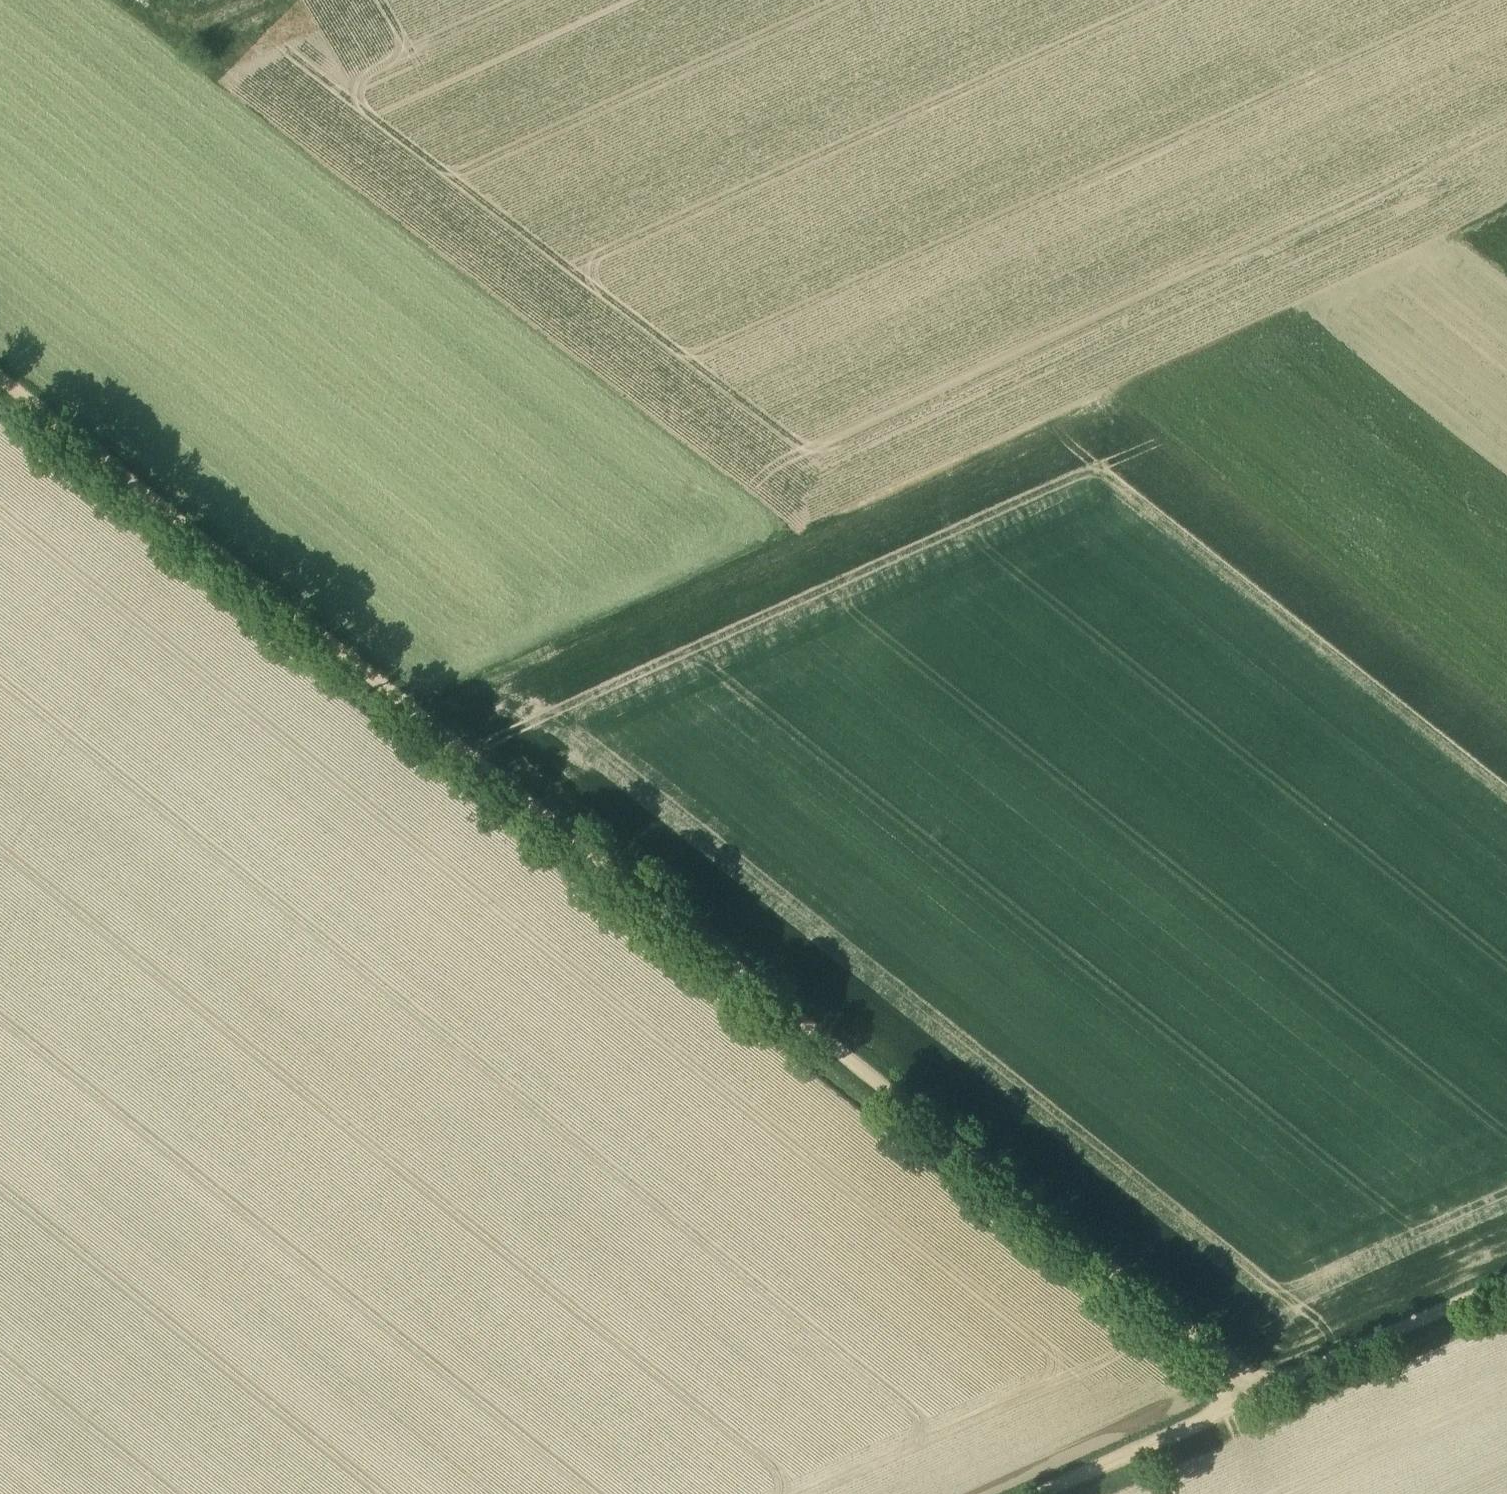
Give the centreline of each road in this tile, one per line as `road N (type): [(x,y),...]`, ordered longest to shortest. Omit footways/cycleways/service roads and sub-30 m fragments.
road 1 (track): [(1266,1389),(0,380)]
road 2 (track): [(1032,1493),(1506,1282)]

